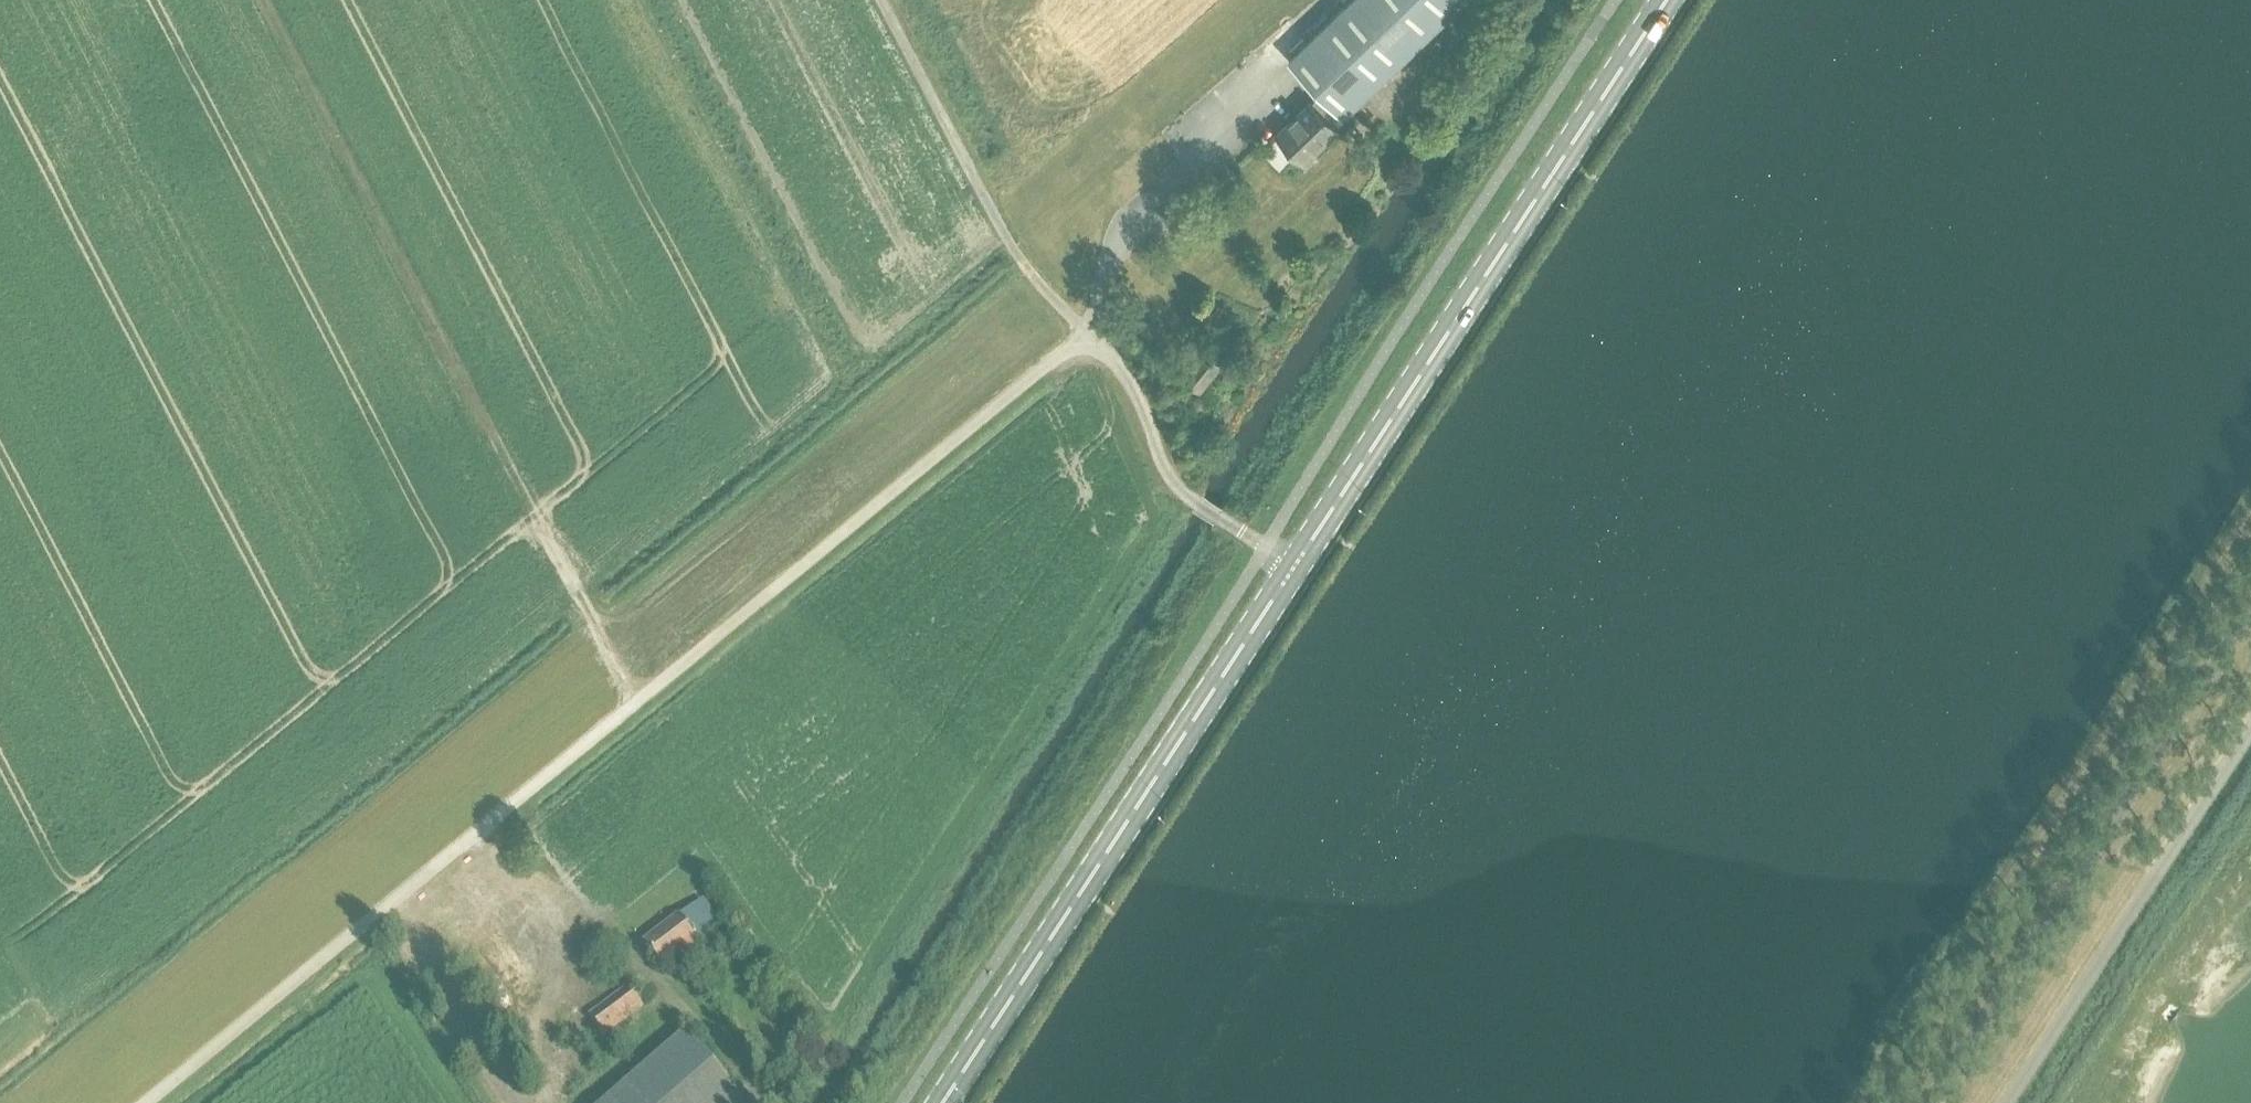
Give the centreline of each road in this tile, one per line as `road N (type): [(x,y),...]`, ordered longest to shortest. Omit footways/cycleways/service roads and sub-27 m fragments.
road 1 (unclassified): [(1295,571),(1168,469),(1118,359),(1096,345),(1062,352),(154,1102)]
road 2 (primary): [(1295,571),(1669,0)]
road 3 (primary): [(947,1102),(1295,571)]
road 4 (unclassified): [(2015,1102),(2250,741)]

